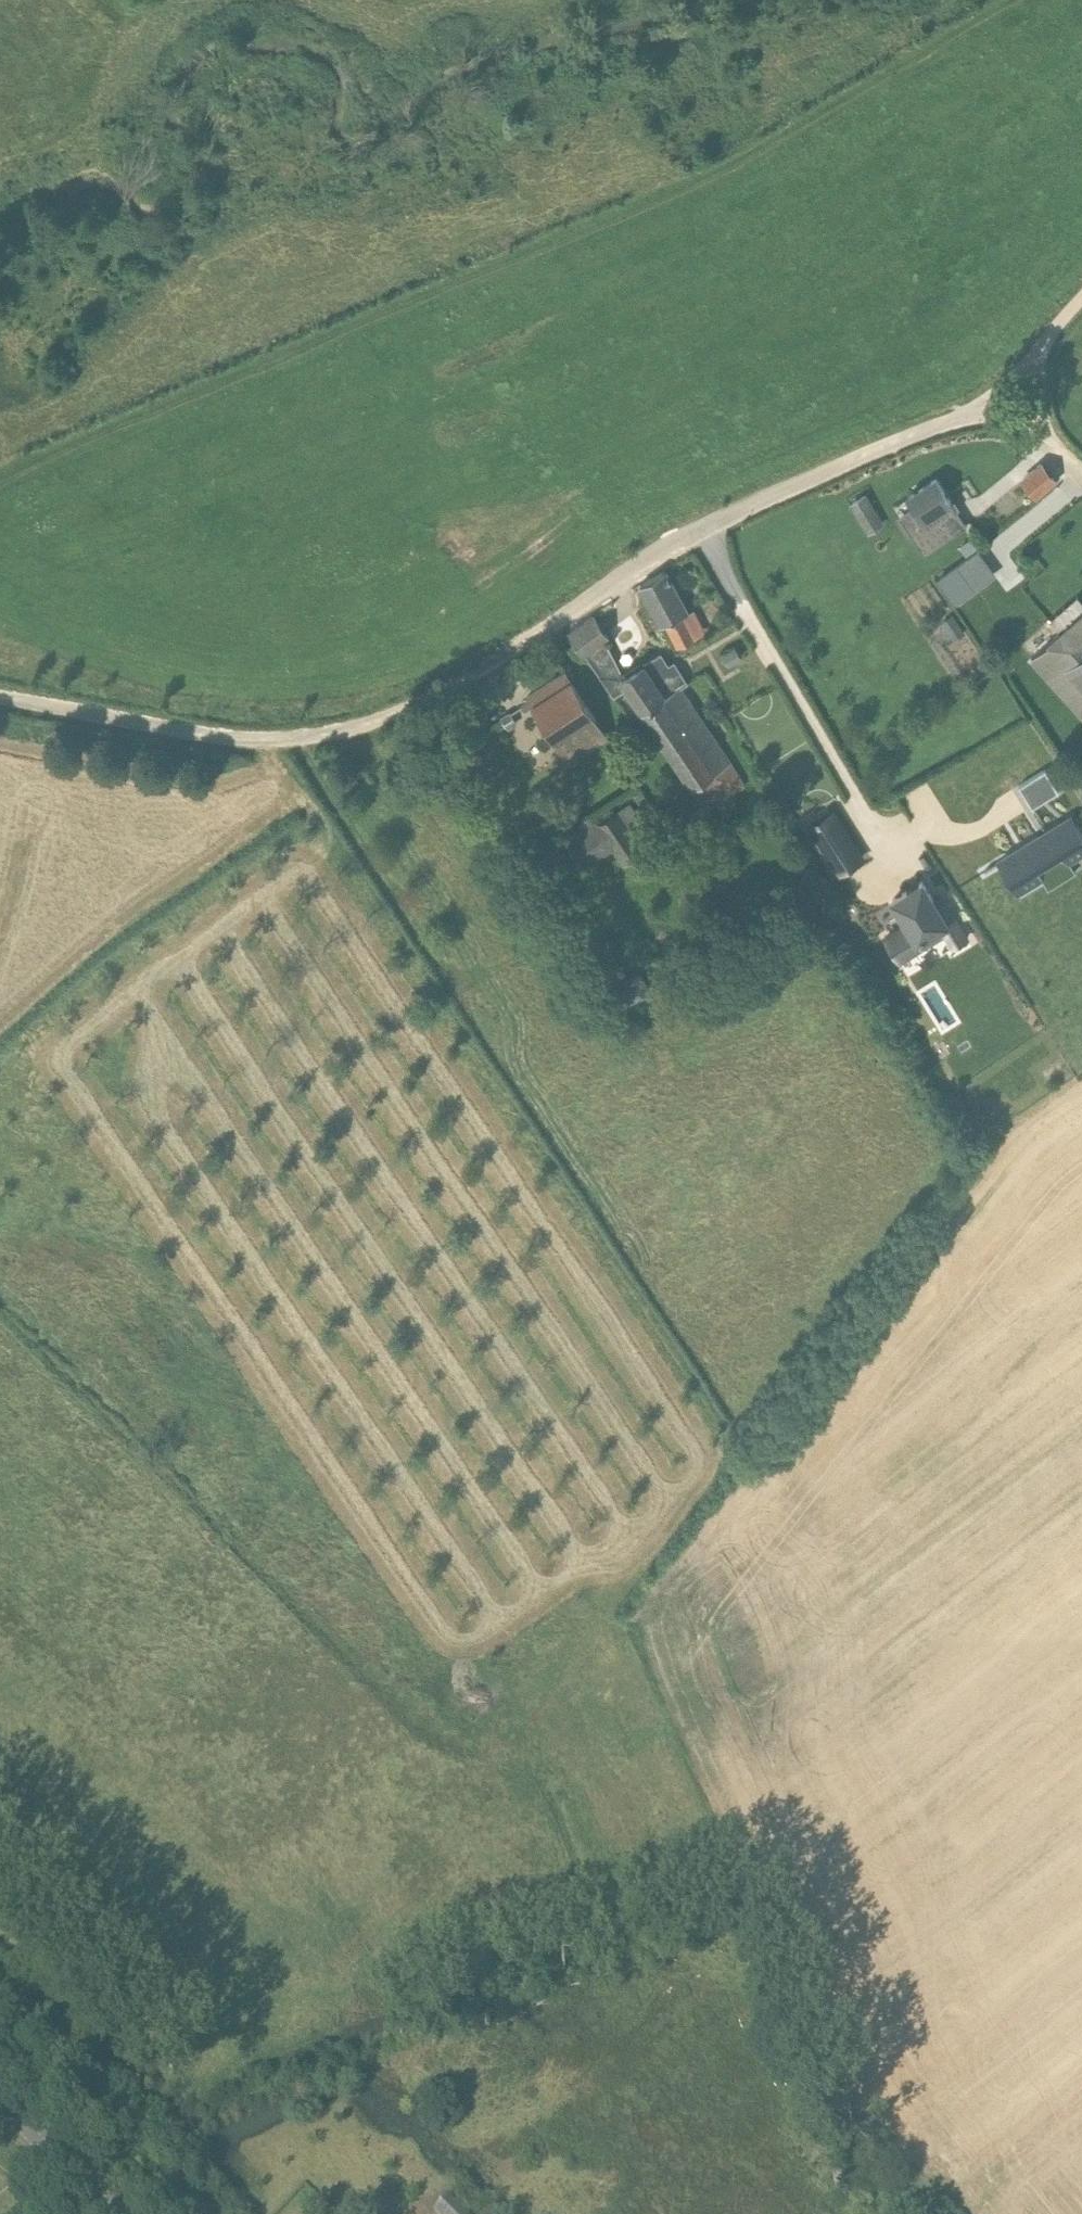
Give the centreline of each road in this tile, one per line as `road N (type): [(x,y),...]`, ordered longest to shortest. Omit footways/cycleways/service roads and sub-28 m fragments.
road 1 (unclassified): [(0,699),(215,738),(331,733),(455,685),(687,538),(947,425),(971,417),(1010,422),(1045,439),(1081,477)]
road 2 (secondary): [(118,2213),(0,2104)]

